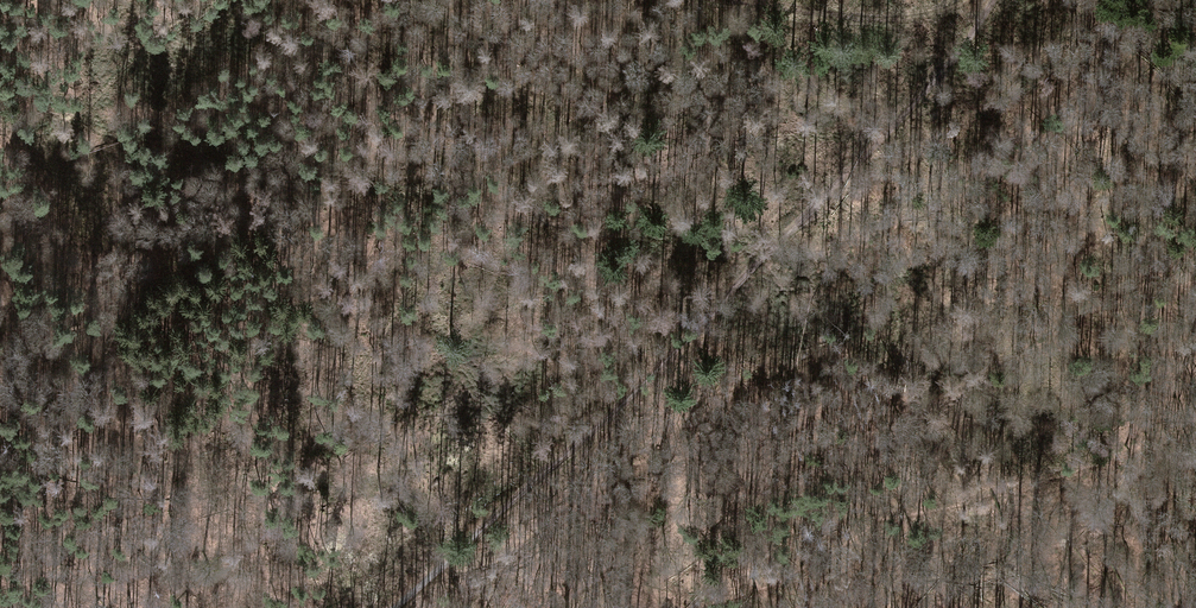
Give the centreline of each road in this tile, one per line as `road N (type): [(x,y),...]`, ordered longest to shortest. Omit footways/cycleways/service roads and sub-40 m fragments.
road 1 (track): [(398,607),(643,392),(763,257),(863,166),(993,0)]
road 2 (track): [(219,0),(90,94),(17,187),(0,195)]
road 3 (track): [(967,0),(892,20),(744,0)]

